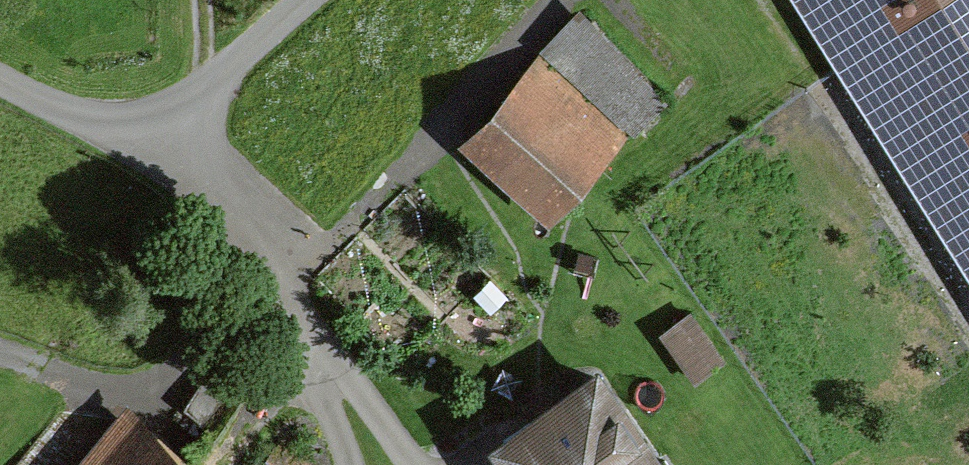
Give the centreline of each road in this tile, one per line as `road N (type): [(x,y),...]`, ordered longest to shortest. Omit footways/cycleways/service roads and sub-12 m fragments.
road 1 (track): [(408,464),(328,358),(131,155)]
road 2 (track): [(131,155),(318,0)]
road 3 (track): [(131,155),(0,87)]

